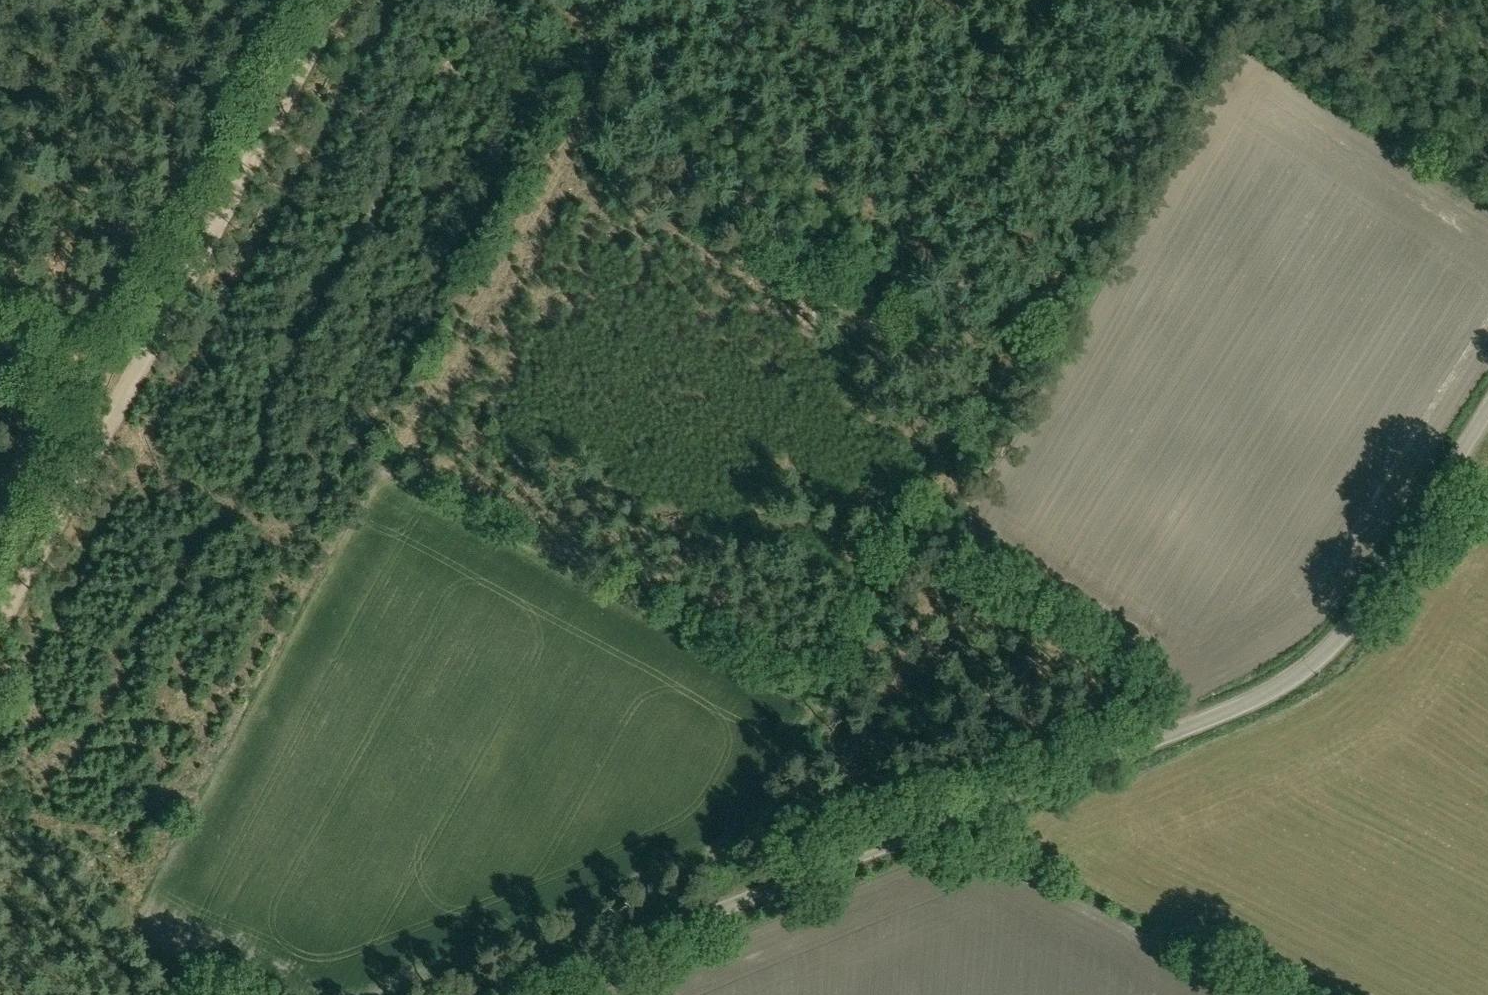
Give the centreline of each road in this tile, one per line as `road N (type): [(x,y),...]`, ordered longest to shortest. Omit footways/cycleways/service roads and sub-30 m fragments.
road 1 (unclassified): [(506,994),(1284,684),(1325,655),(1358,617),(1487,411)]
road 2 (track): [(341,0),(0,626)]

